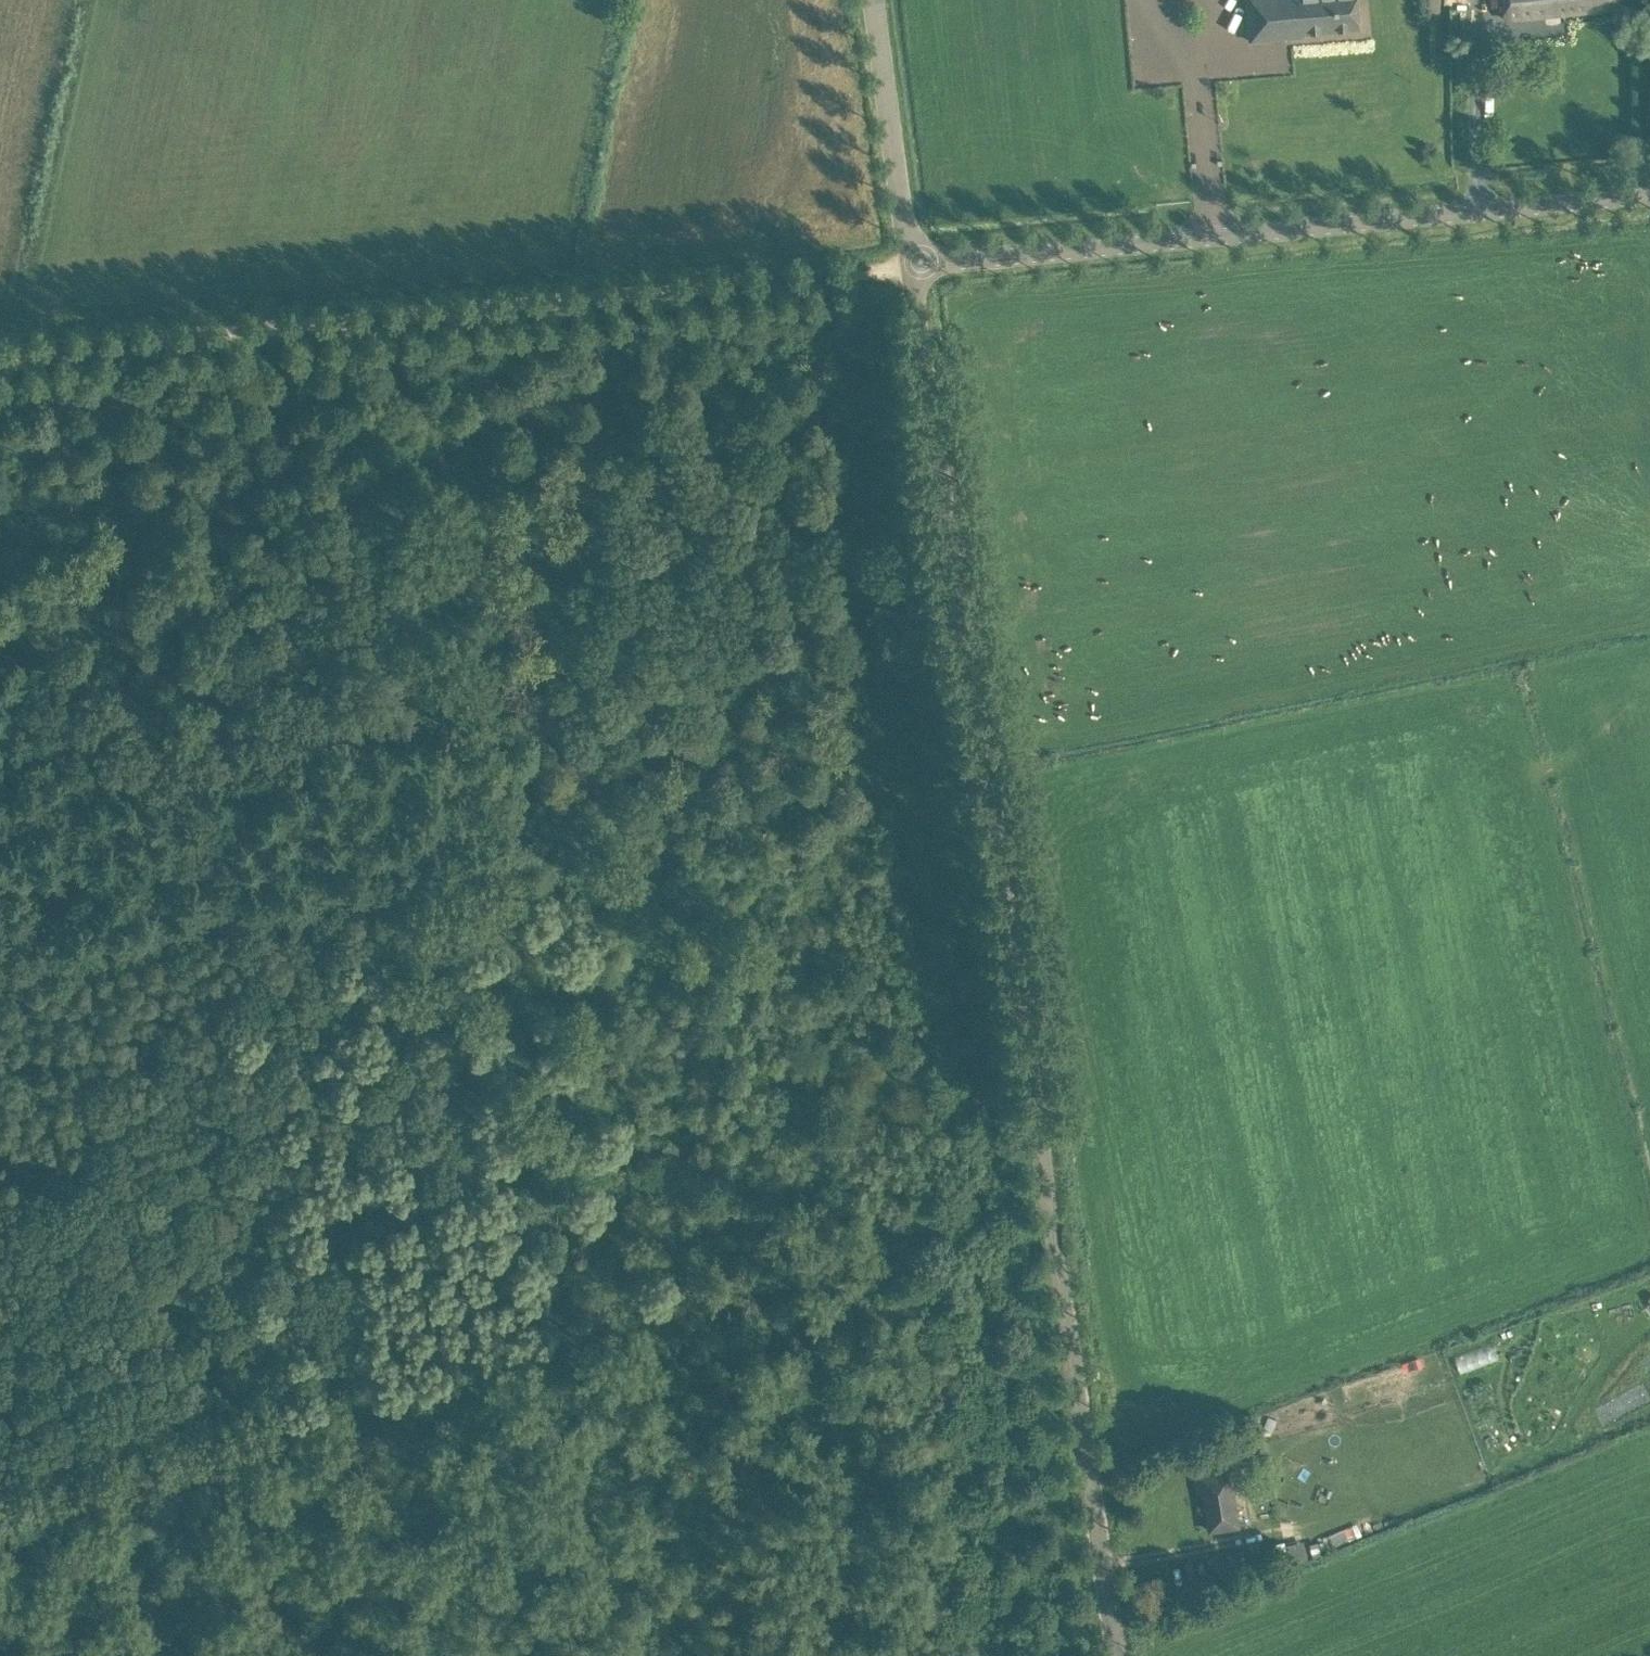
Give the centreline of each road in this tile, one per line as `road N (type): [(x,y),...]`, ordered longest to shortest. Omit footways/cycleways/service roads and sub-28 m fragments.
road 1 (unclassified): [(1110,1655),(887,261)]
road 2 (track): [(887,261),(0,359)]
road 3 (unclassified): [(887,261),(1649,194)]
road 4 (unclassified): [(887,261),(856,0)]

